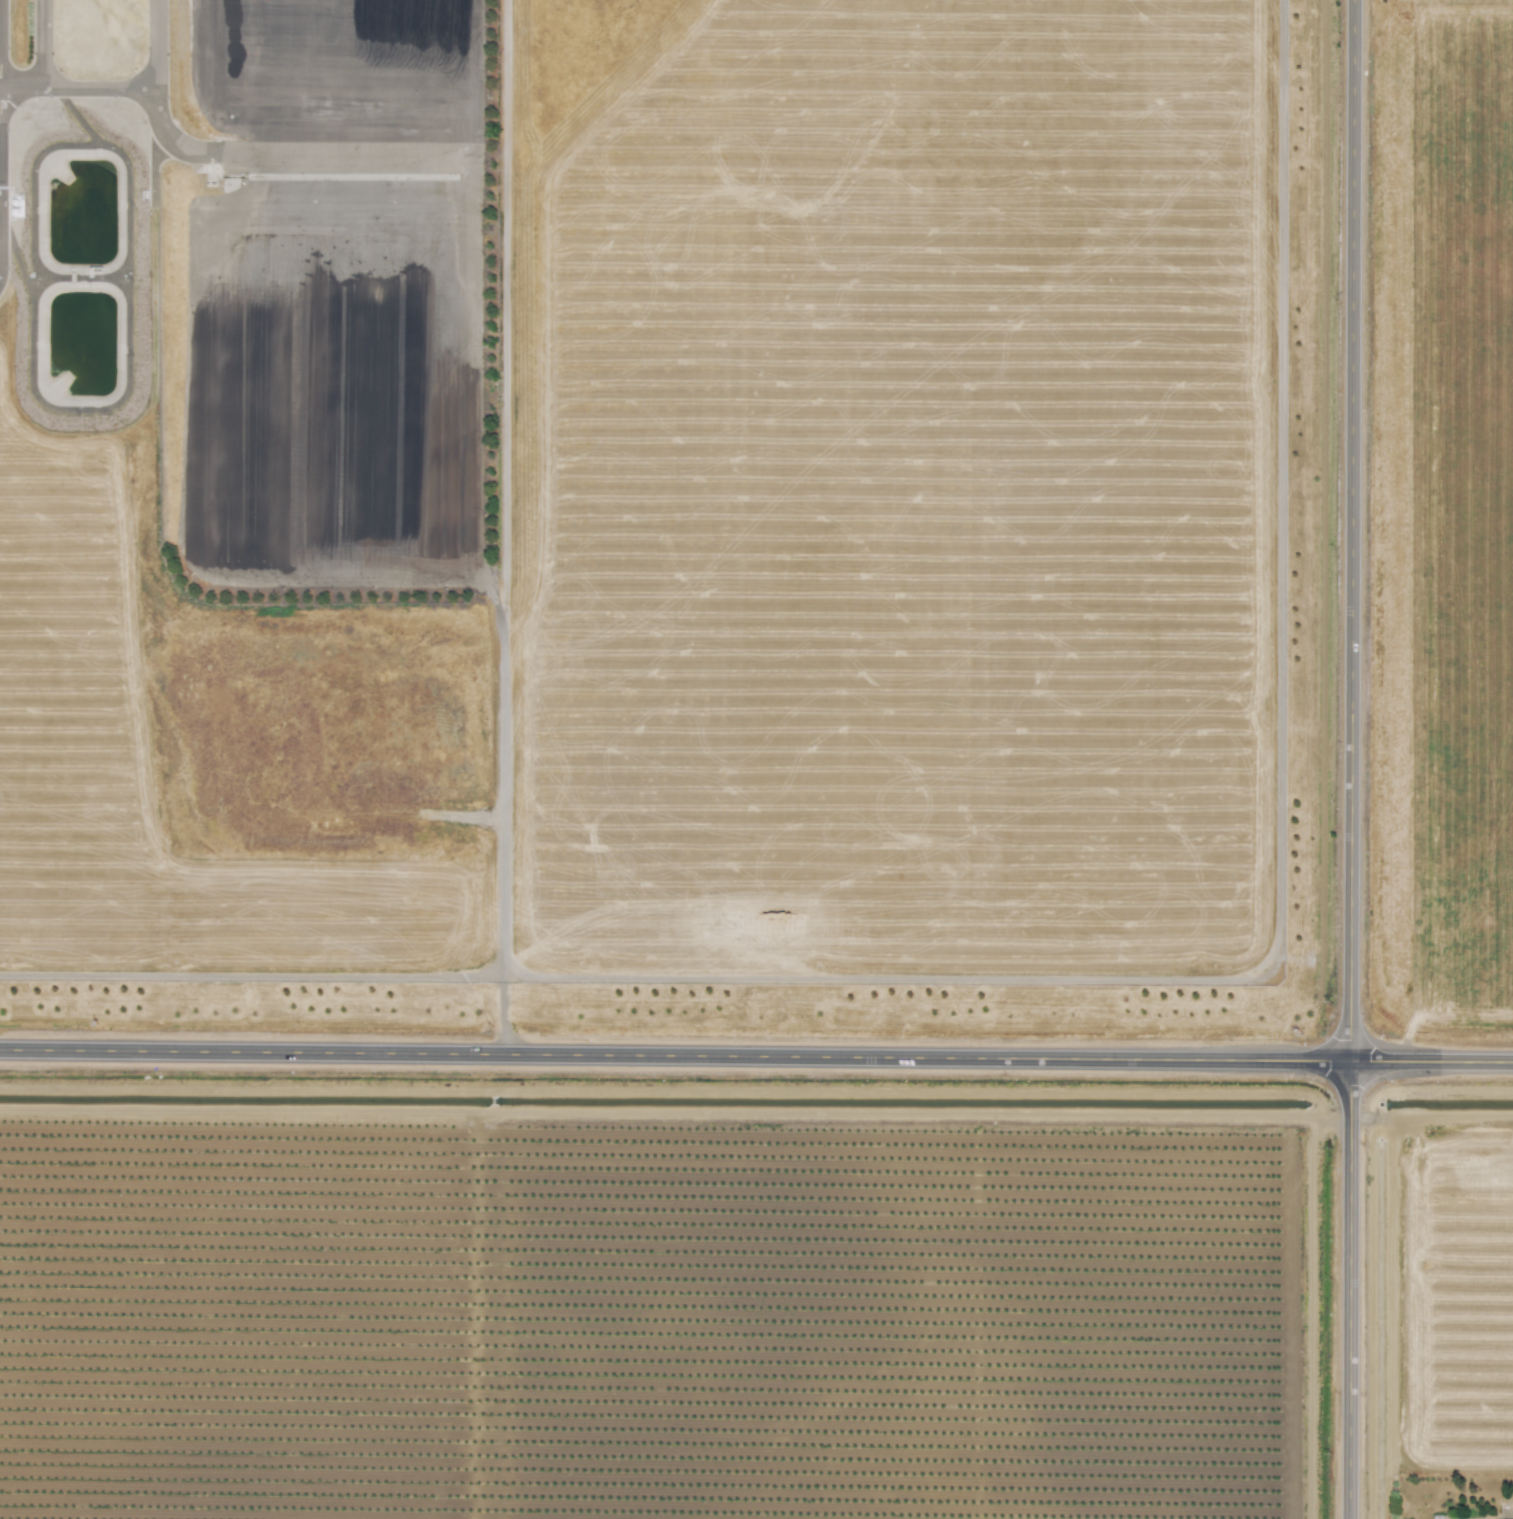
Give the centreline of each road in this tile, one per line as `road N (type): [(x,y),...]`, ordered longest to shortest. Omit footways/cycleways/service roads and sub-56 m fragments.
road 1 (tertiary): [(1344,1518),(1353,0)]
road 2 (secondary): [(0,1046),(1512,1058)]

